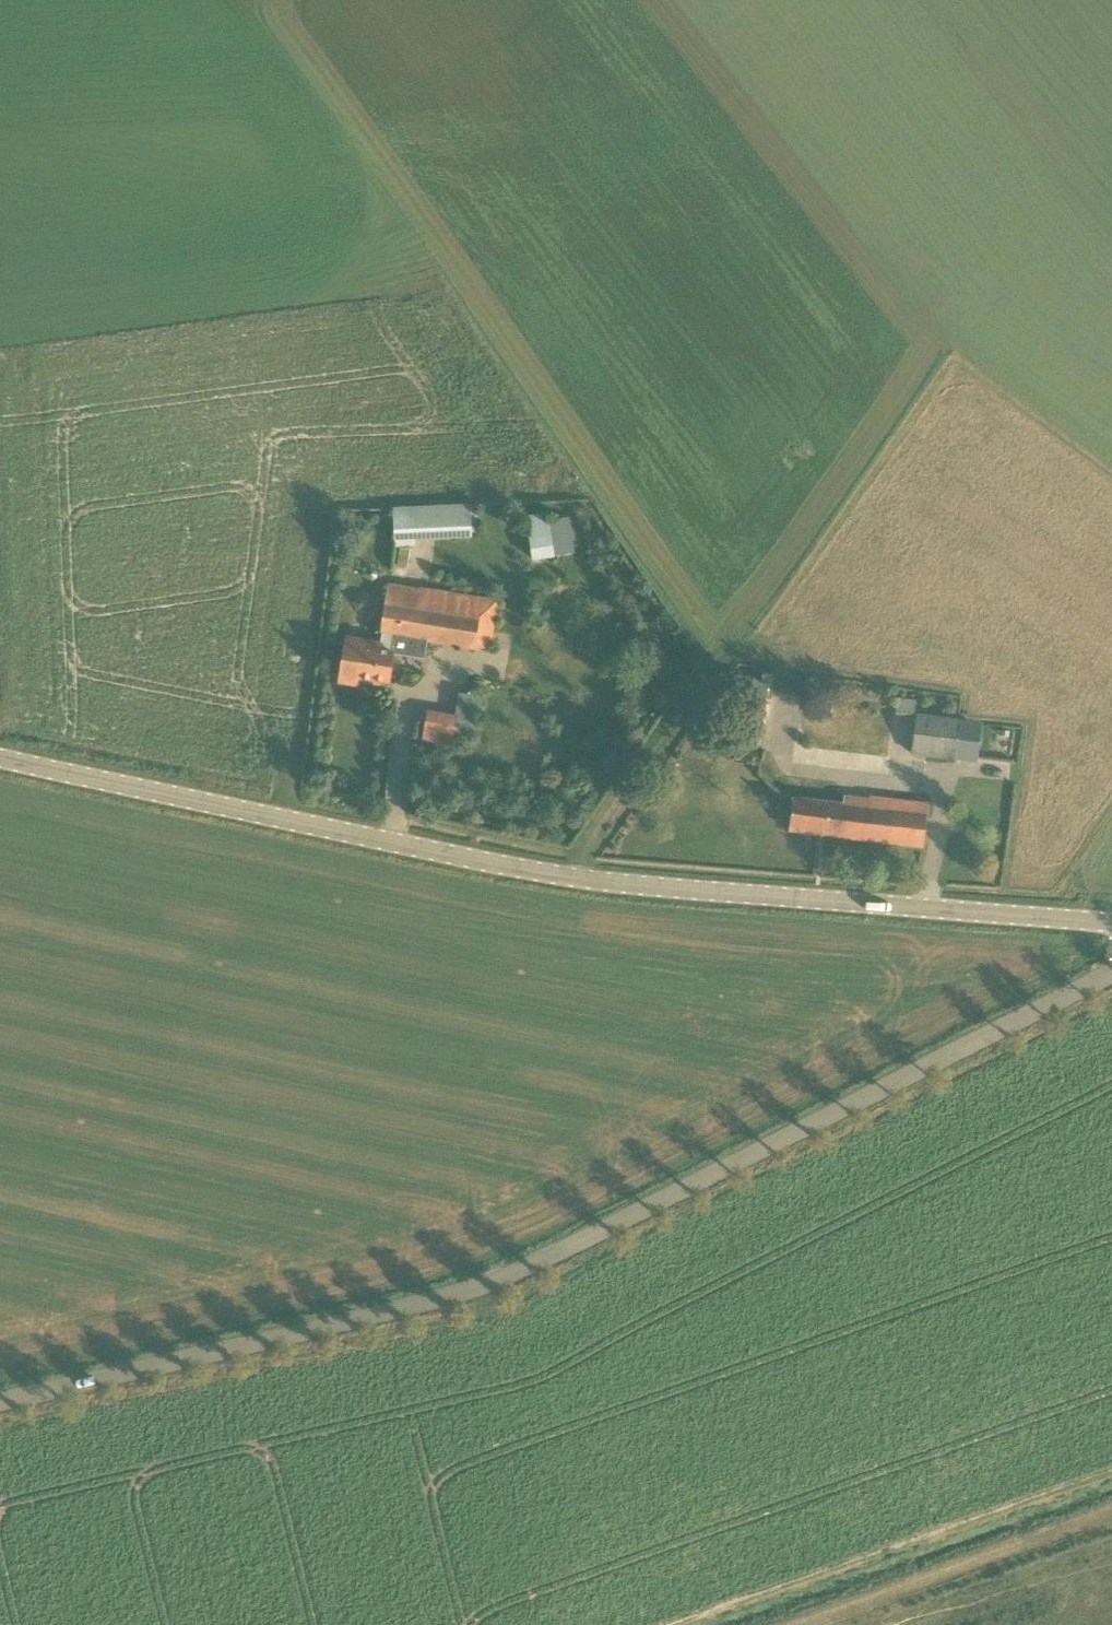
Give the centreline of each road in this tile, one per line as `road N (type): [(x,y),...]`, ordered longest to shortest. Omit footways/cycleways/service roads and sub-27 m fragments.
road 1 (unclassified): [(0,1412),(466,1305),(776,1138),(1111,975)]
road 2 (unclassified): [(1111,929),(545,874),(0,755)]
road 3 (track): [(1111,1520),(818,1624)]

